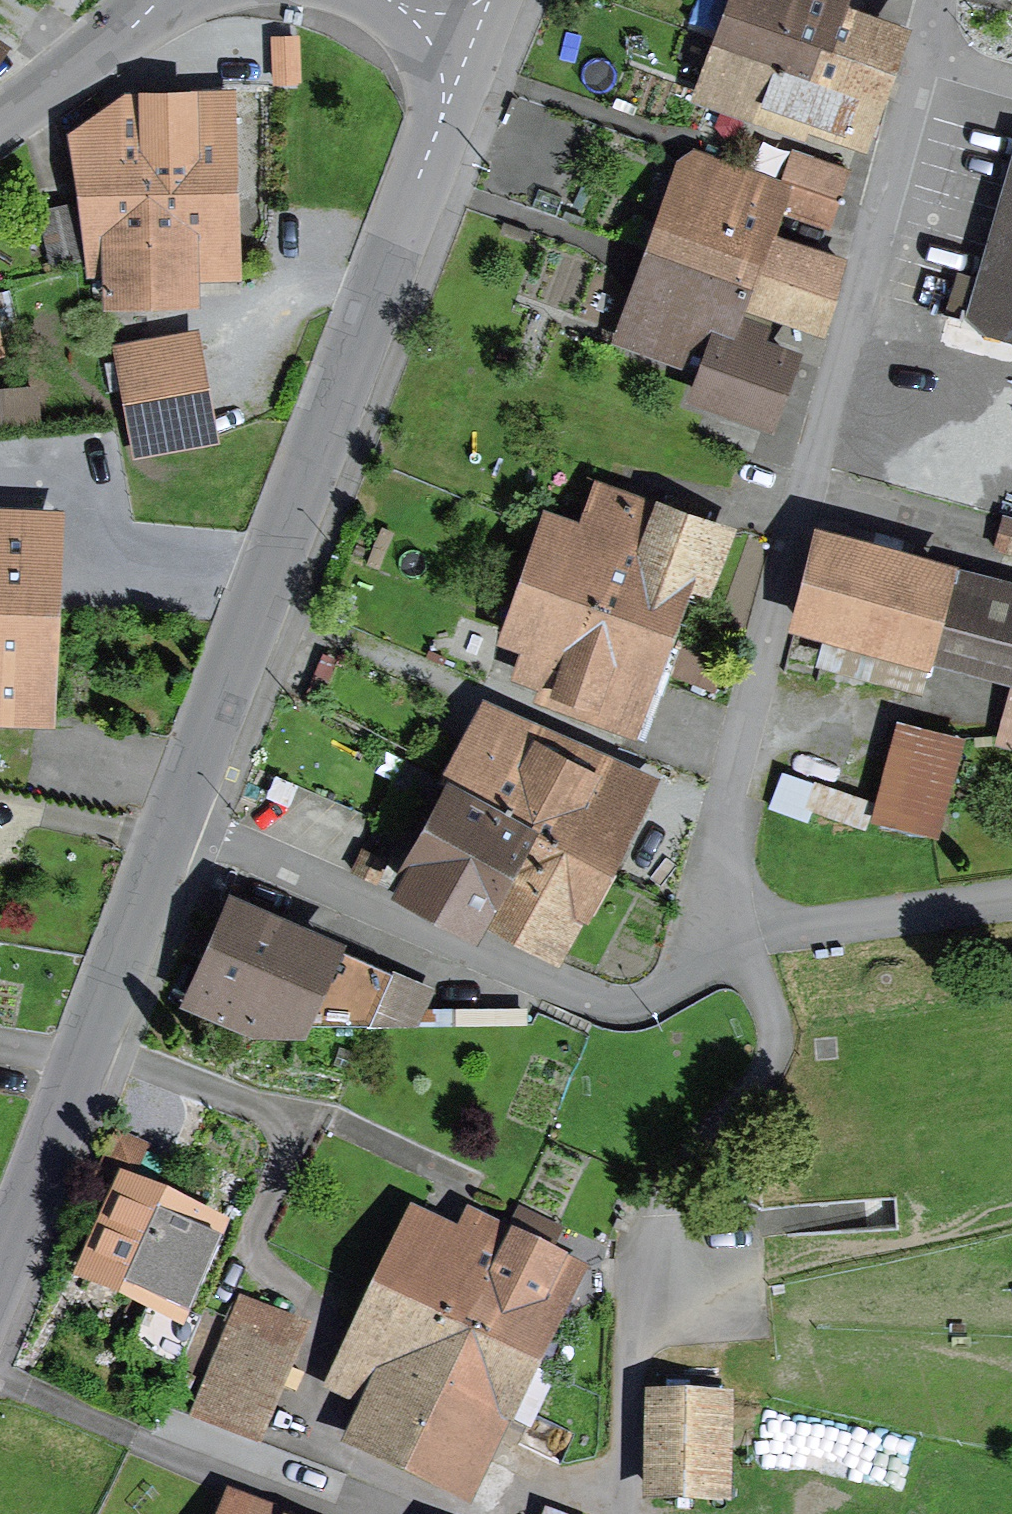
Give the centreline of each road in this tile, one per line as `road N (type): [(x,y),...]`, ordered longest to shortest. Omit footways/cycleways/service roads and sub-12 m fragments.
road 1 (trunk): [(0,1106),(168,1116),(635,1112),(1011,1087)]
road 2 (residential): [(709,932),(757,666),(926,62)]
road 3 (unclassified): [(167,857),(465,64)]
road 4 (residential): [(626,1513),(633,1358),(660,1197),(700,1138),(769,1075),(773,1059),(769,1009),(747,969),(709,932)]
road 5 (residential): [(709,932),(695,977),(605,1006),(167,857)]
road 6 (unclassified): [(0,1258),(167,857)]
road 7 (residential): [(709,932),(801,934),(1011,902)]
road 8 (unclassified): [(0,125),(163,0)]

